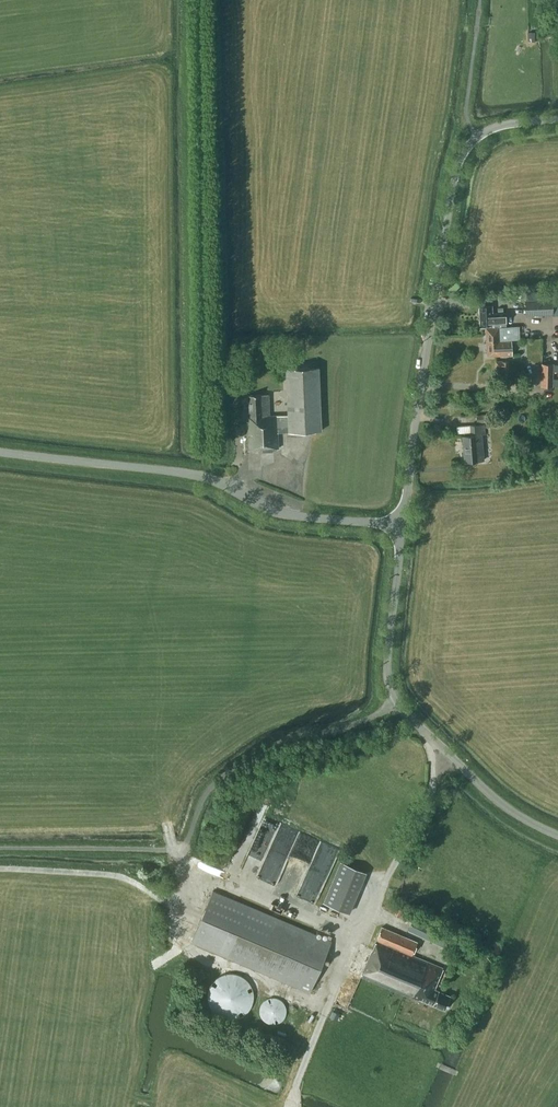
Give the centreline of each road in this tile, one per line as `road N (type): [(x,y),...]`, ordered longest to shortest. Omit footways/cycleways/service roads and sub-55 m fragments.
road 1 (unclassified): [(403,524),(457,168),(477,136),(557,119)]
road 2 (unclassified): [(403,524),(290,515),(192,474),(0,452)]
road 3 (unclassified): [(557,835),(491,794),(392,696),(387,661),(403,524)]
road 4 (track): [(0,868),(119,876),(196,914),(213,875)]

